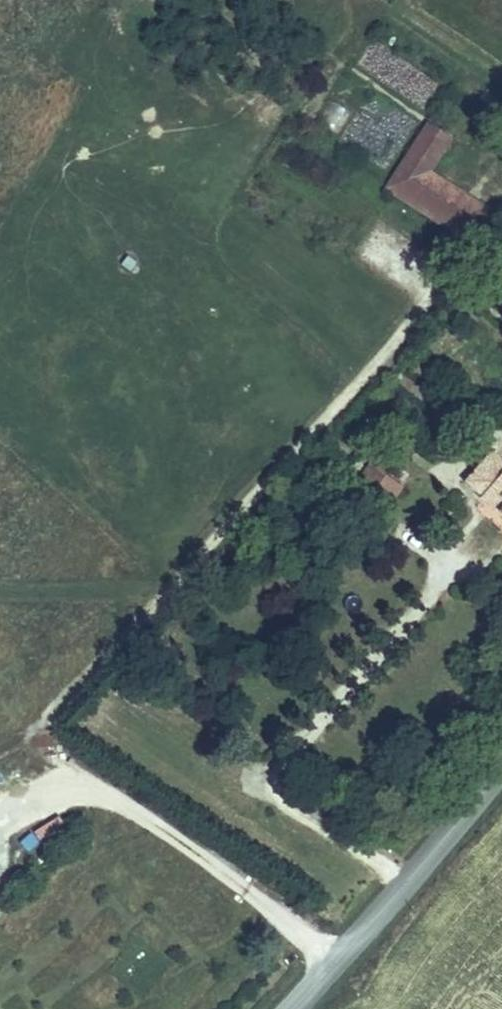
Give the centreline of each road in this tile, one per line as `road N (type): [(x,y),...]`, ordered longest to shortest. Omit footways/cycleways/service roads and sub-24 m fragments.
road 1 (track): [(336,963),(63,763),(42,726),(438,291),(372,229)]
road 2 (tertiary): [(293,1008),(501,770)]

